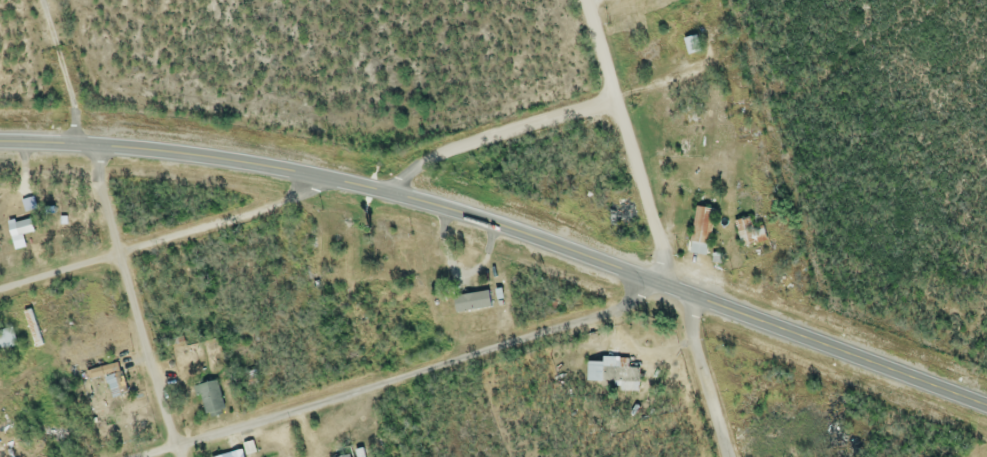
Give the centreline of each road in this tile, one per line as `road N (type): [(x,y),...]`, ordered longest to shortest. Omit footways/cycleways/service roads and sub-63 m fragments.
road 1 (secondary): [(986,409),(385,194),(179,155),(0,143)]
road 2 (residential): [(142,456),(628,306),(654,284),(665,257)]
road 3 (residential): [(727,456),(582,0)]
road 4 (residential): [(177,456),(37,0)]
road 5 (residential): [(0,290),(305,195),(325,181)]
road 6 (residential): [(385,194),(443,152),(613,97)]

